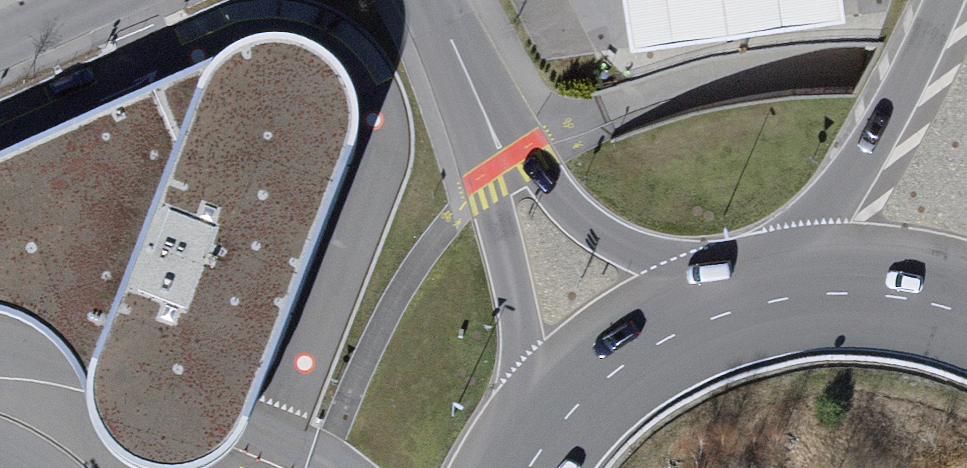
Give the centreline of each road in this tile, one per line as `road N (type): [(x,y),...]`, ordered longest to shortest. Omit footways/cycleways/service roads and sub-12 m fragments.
road 1 (residential): [(617,351),(510,176),(443,0)]
road 2 (primary): [(947,0),(879,144),(799,280)]
road 3 (primary): [(799,280),(708,303),(617,351)]
road 4 (primary): [(966,297),(888,280),(799,280)]
road 5 (primary): [(617,351),(573,387),(509,467)]

